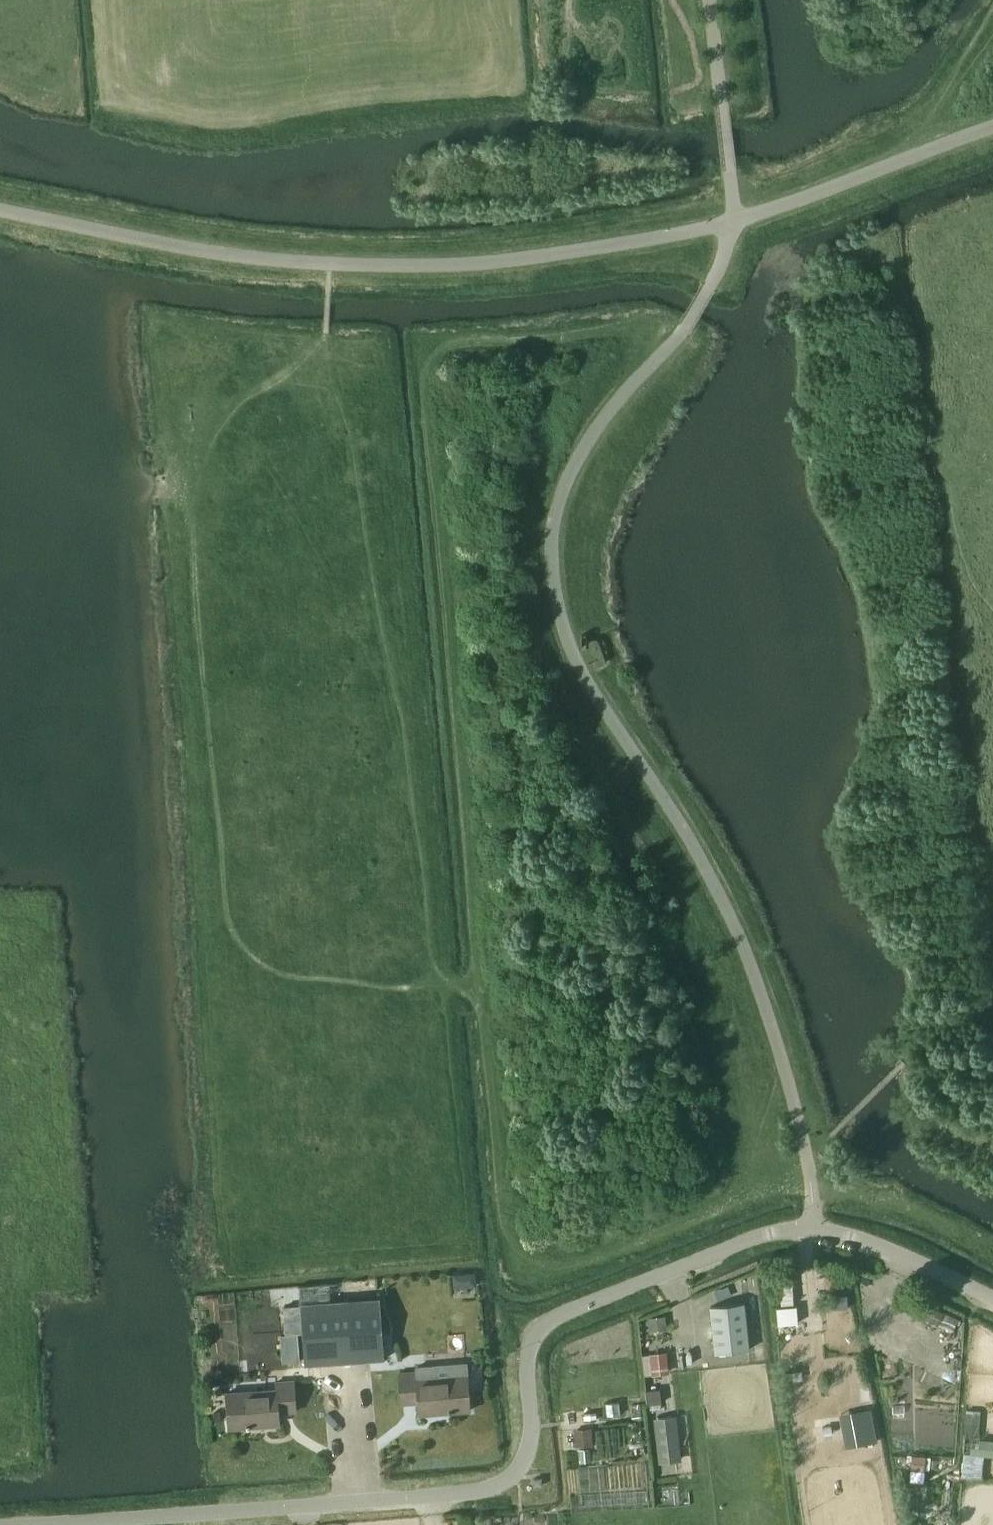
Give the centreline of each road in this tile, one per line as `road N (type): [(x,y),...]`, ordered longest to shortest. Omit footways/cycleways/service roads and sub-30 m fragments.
road 1 (unclassified): [(41,1524),(502,1484),(516,1473),(531,1435),(530,1335),(550,1320),(751,1240),(811,1229)]
road 2 (unclassified): [(992,1301),(856,1239),(811,1229)]

